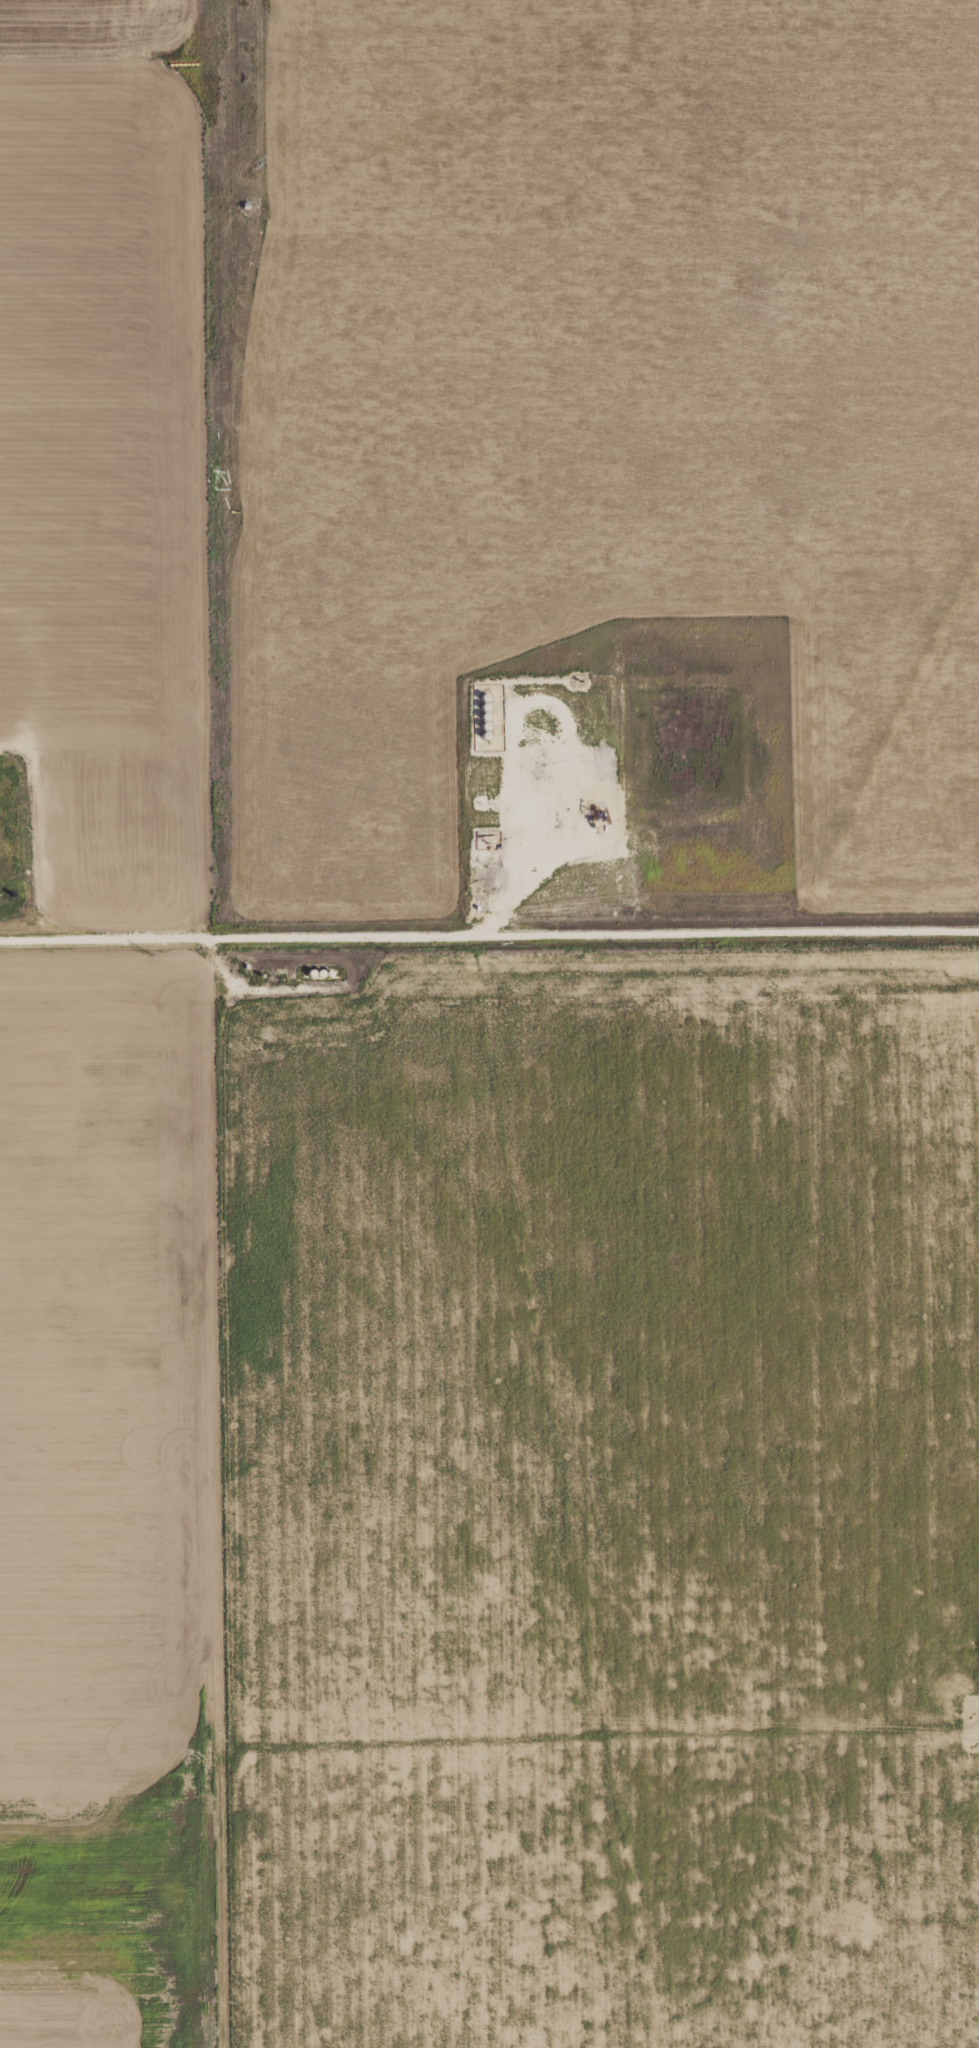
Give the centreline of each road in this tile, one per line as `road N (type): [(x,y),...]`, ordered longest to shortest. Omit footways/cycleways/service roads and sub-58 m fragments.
road 1 (residential): [(0,938),(978,925)]
road 2 (residential): [(239,933),(232,0)]

